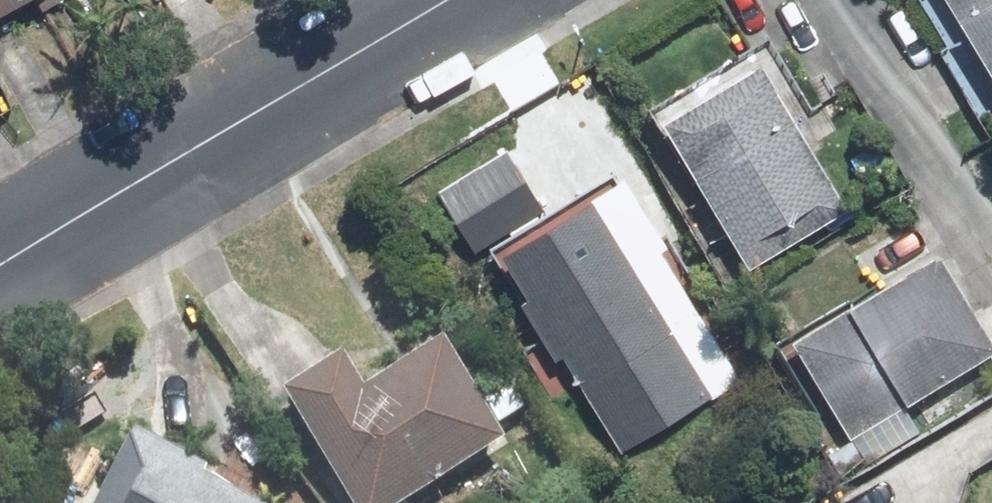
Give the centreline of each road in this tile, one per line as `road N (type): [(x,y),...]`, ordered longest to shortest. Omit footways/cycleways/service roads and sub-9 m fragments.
road 1 (residential): [(447,0),(0,267)]

